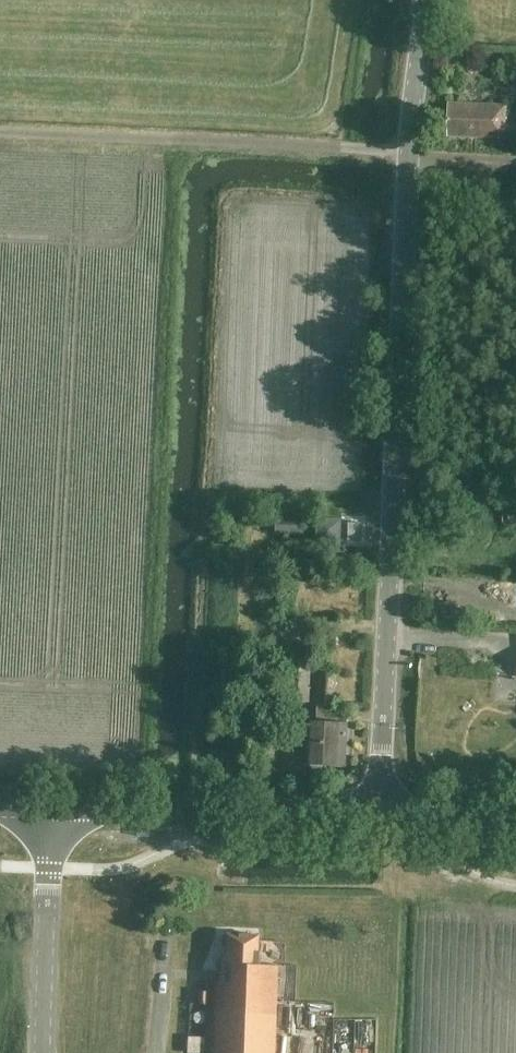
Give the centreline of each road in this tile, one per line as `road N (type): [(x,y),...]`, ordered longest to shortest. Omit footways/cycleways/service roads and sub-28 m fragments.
road 1 (unclassified): [(379,819),(408,157)]
road 2 (track): [(409,150),(0,132)]
road 3 (tertiary): [(379,819),(51,807)]
road 4 (unclassified): [(41,1052),(51,807)]
road 5 (unclassified): [(408,157),(428,0)]
road 6 (tertiary): [(515,825),(379,819)]

